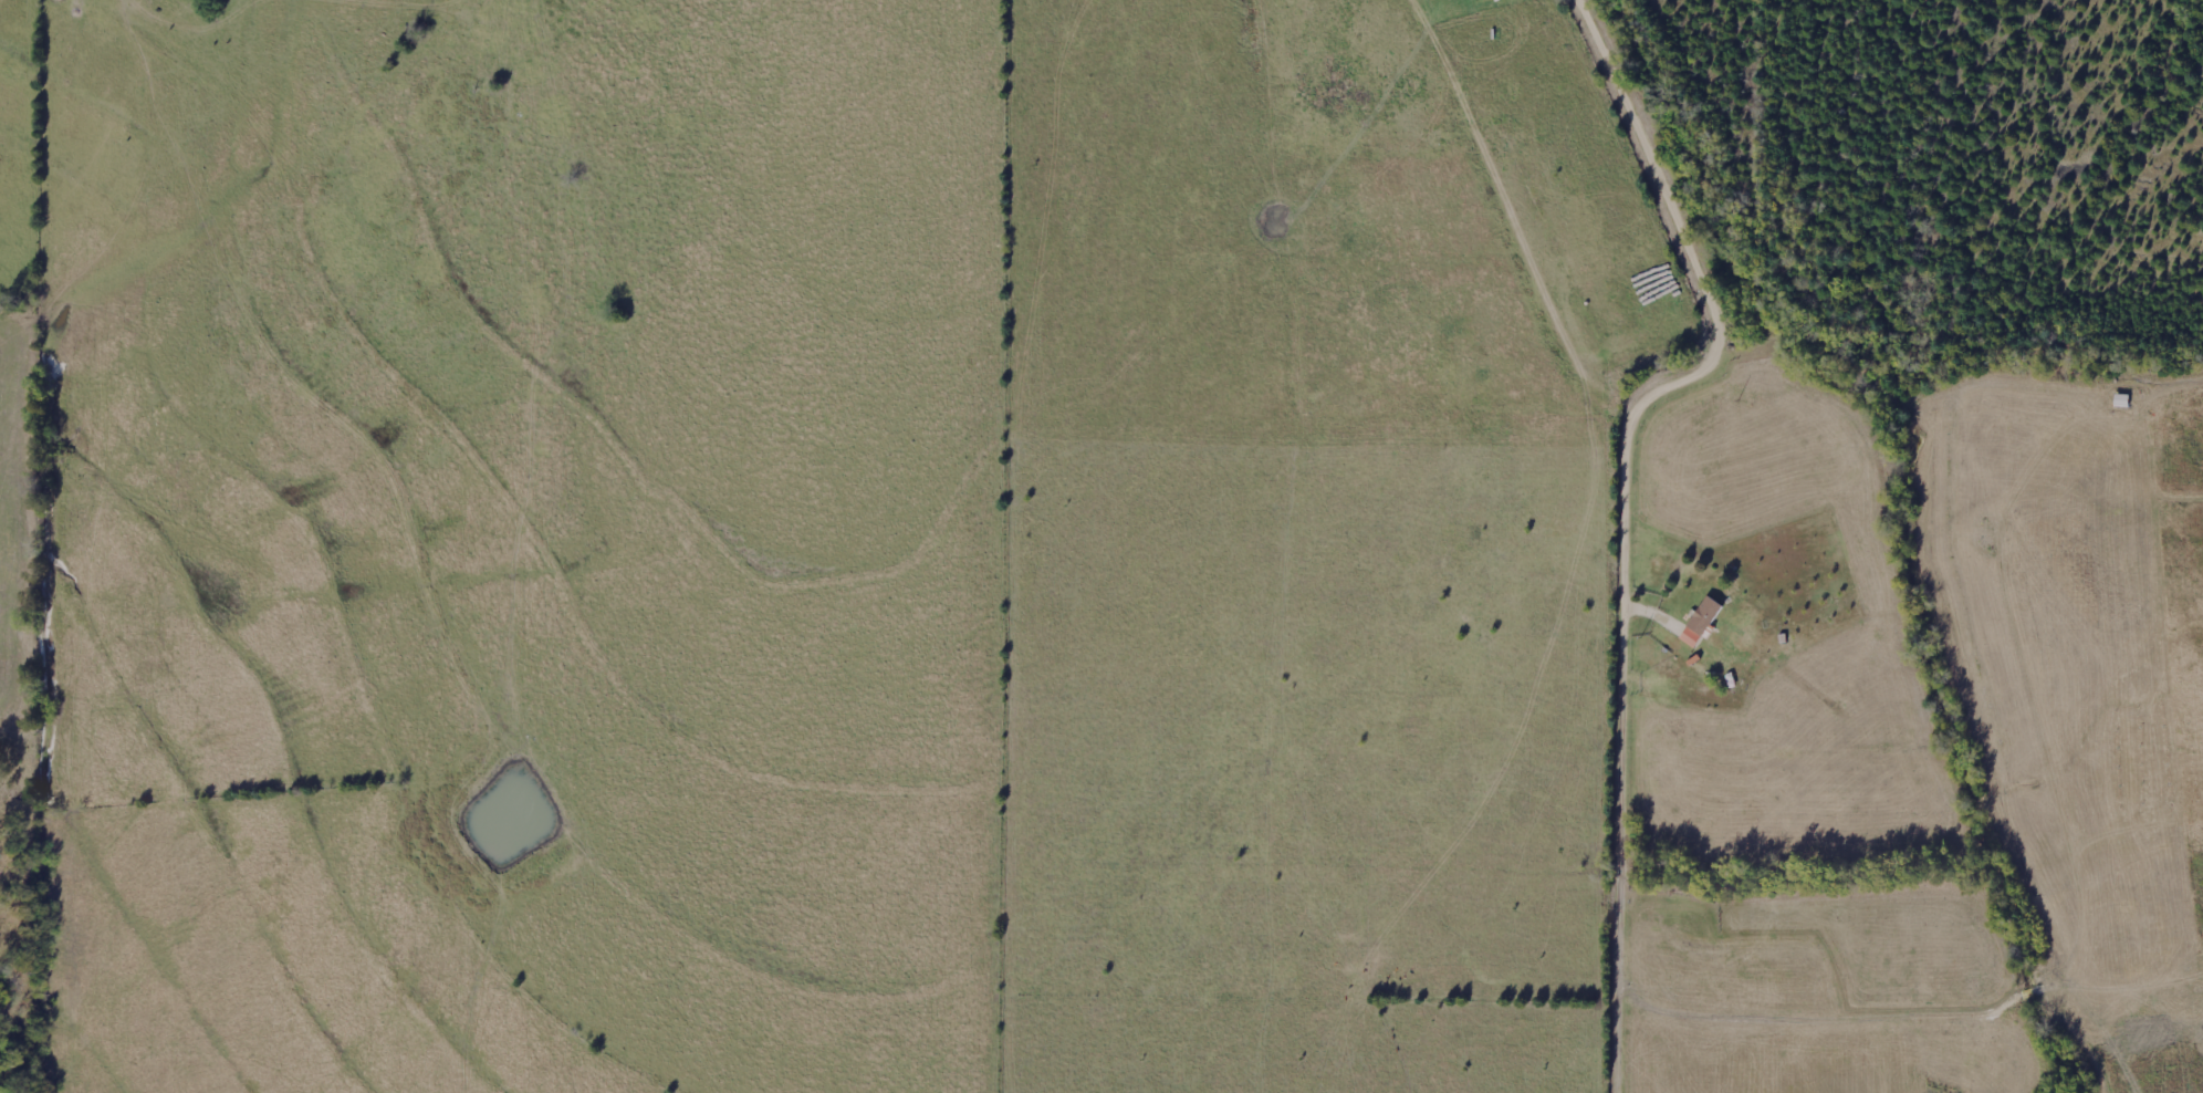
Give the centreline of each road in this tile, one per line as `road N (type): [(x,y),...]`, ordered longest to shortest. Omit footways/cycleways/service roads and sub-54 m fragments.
road 1 (residential): [(1631,1092),(1640,441),(1656,404),(1719,364),(1732,335),(1708,261),(1591,0)]

